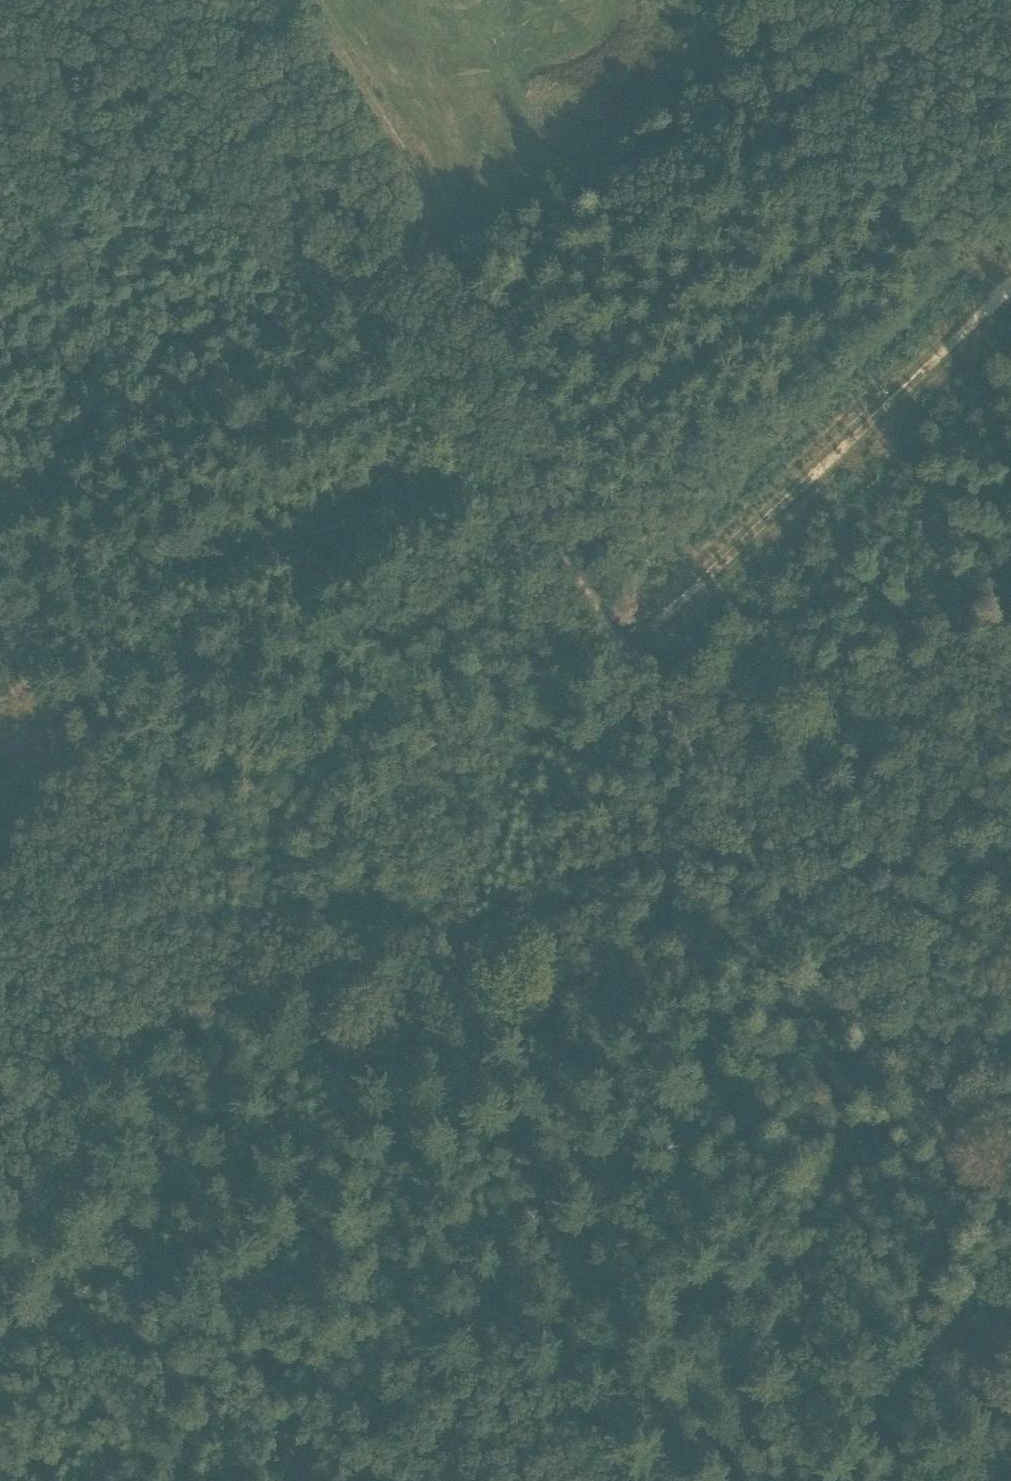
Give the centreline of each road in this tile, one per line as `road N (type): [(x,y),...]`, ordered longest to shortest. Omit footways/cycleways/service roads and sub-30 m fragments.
road 1 (track): [(305,0),(422,192),(417,250),(397,273),(302,332),(0,500)]
road 2 (track): [(0,614),(49,708),(57,747),(35,787),(0,814)]

